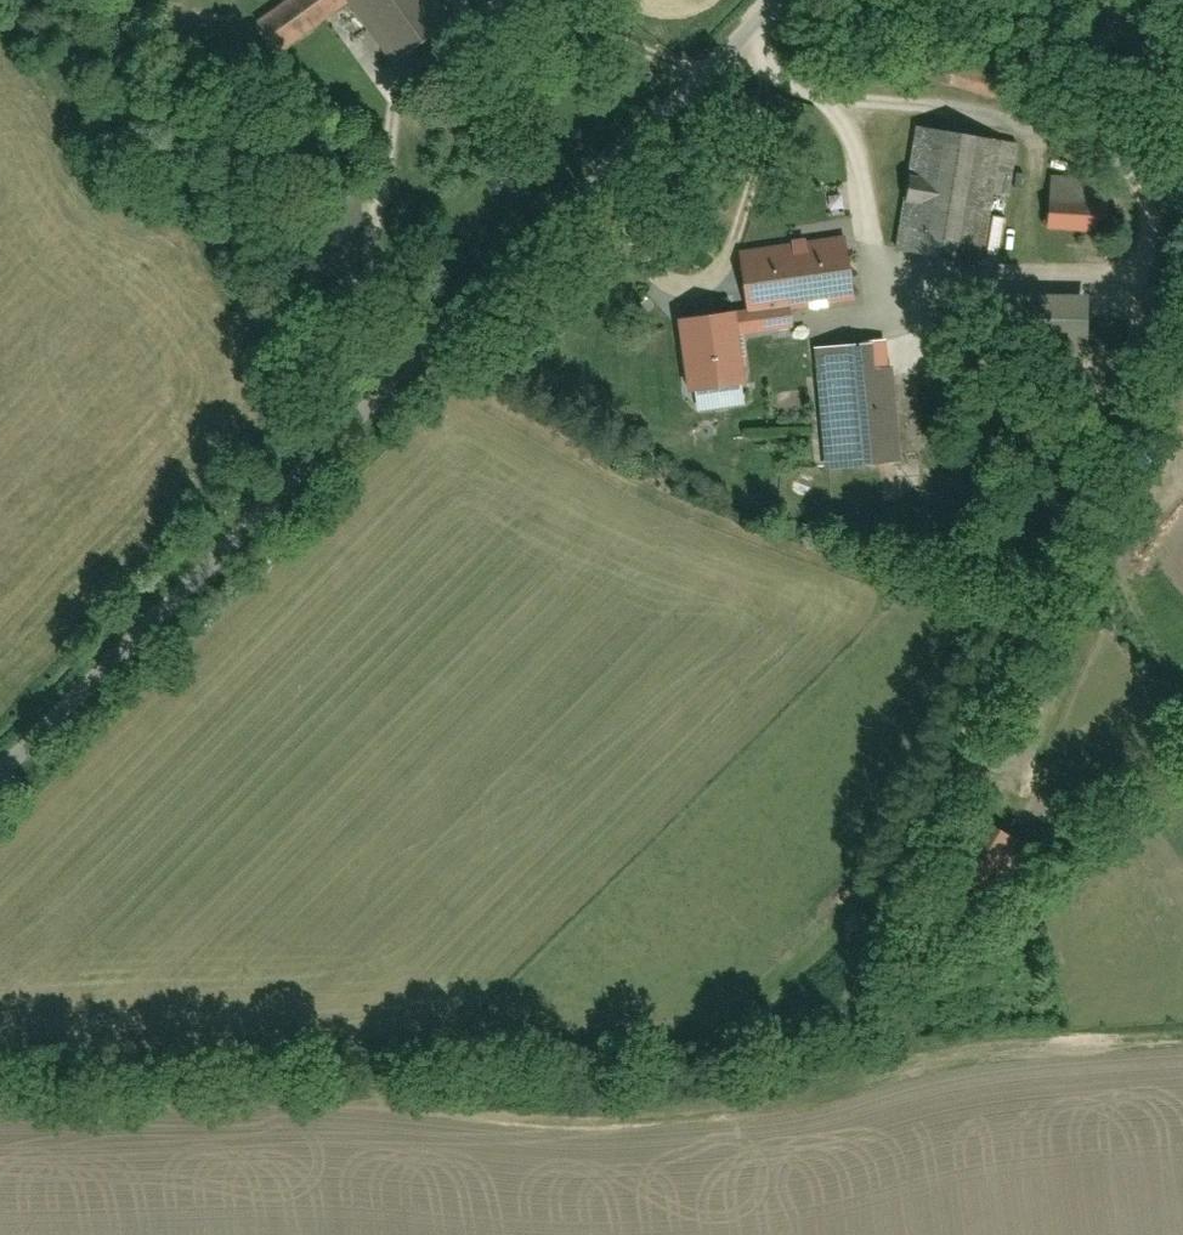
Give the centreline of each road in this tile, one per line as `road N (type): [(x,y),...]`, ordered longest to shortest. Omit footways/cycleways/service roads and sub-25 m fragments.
road 1 (residential): [(0,779),(704,87),(781,0)]

